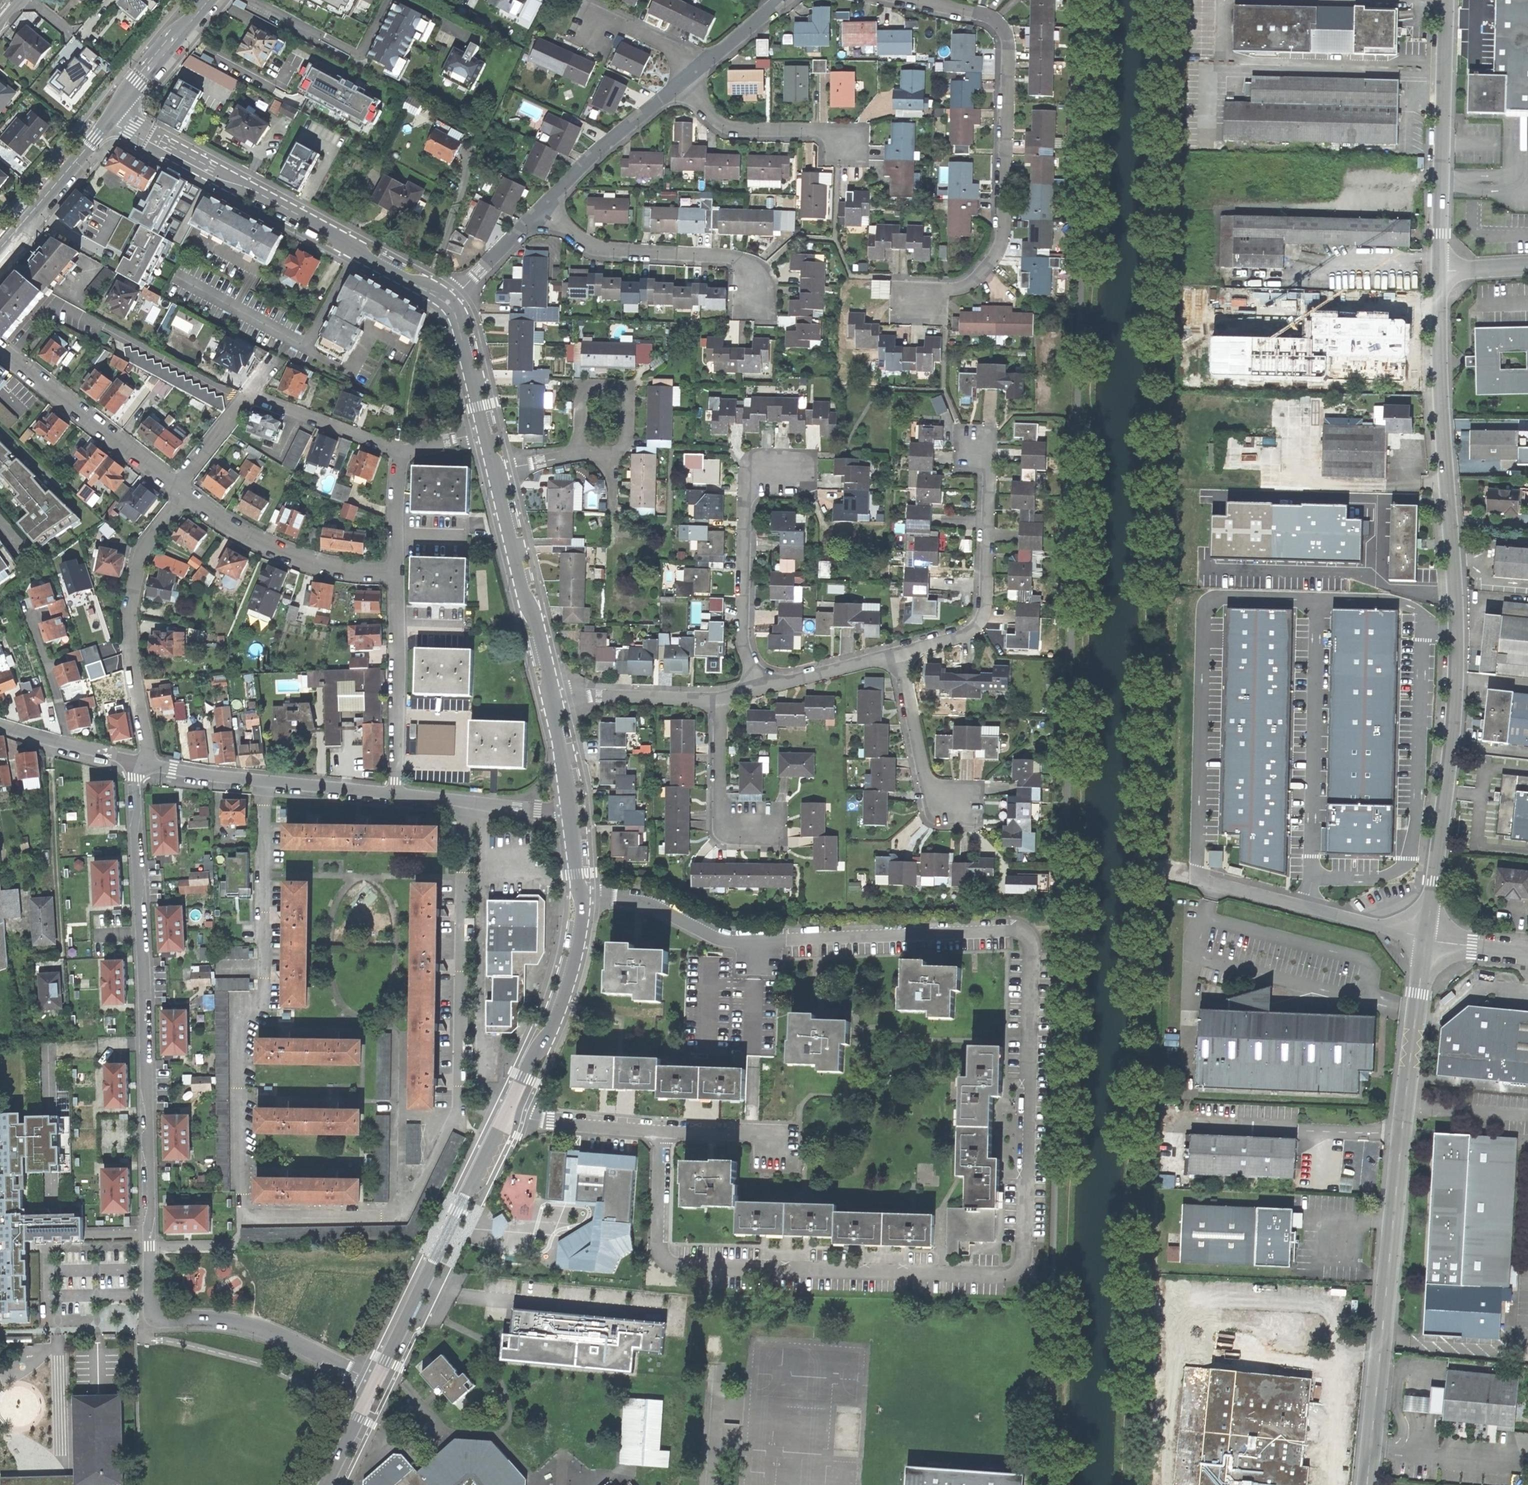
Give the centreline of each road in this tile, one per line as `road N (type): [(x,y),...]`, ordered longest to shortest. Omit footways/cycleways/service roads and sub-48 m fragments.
road 1 (residential): [(580,896),(643,903),(730,942),(1005,931),(1029,939),(1024,1254),(1016,1272),(670,1264),(657,1245),(660,1132)]
road 2 (residential): [(465,801),(459,1100),(452,1125),(404,1217),(252,1218),(246,1029),(264,1005),(267,782)]
road 3 (residential): [(134,762),(149,1308),(161,1320),(230,1321),(265,1331),(375,1383)]
road 4 (residential): [(1439,271),(1455,669),(1424,939)]
road 5 (residential): [(1424,939),(1367,1484)]
road 6 (residential): [(921,3),(990,21),(1006,42),(1001,238),(977,276),(917,302)]
road 7 (residential): [(113,114),(448,303)]
road 8 (residential): [(894,650),(968,630),(982,613),(988,448),(960,446)]
road 9 (residential): [(187,495),(145,550),(133,597),(150,765)]
road 10 (unclassified): [(1424,939),(1160,866)]
road 11 (residential): [(1444,0),(1439,271)]
road 12 (residential): [(760,687),(742,643),(749,484),(765,470),(802,471)]
road 13 (residential): [(543,209),(600,253),(727,255),(746,263),(754,295)]
road 14 (residential): [(580,896),(567,987),(507,1113)]
road 15 (residential): [(494,471),(550,692)]
road 16 (residential): [(187,495),(269,549),(339,571),(395,573)]
road 17 (residential): [(0,350),(175,487)]
road 18 (residential): [(395,573),(396,793)]
road 19 (residential): [(684,85),(716,123),(737,132),(847,131),(846,164)]
road 20 (residential): [(894,650),(928,802),(981,804)]
road 21 (residential): [(582,454),(585,389),(632,384),(631,445),(600,456)]
road 22 (residential): [(543,209),(593,154),(684,85)]
road 23 (residential): [(719,700),(720,822),(784,824)]
road 24 (secondary): [(113,114),(0,248)]
road 25 (residential): [(550,692),(719,700)]
road 26 (residential): [(507,1113),(432,1263)]
road 27 (residential): [(249,393),(402,452)]
road 28 (residential): [(660,1132),(507,1113)]
road 29 (secondary): [(208,0),(113,114)]
road 30 (residential): [(705,67),(603,15),(592,41)]
road 31 (residential): [(760,687),(894,650)]
road 32 (residential): [(134,762),(0,725)]
road 33 (residential): [(448,303),(484,432)]
road 34 (residential): [(448,303),(543,209)]
road 35 (residential): [(375,1383),(432,1263)]
road 36 (residential): [(396,793),(267,782)]
road 37 (residential): [(550,692),(570,812)]
road 38 (residential): [(772,1152),(763,1136),(660,1132)]
road 39 (residential): [(402,452),(395,573)]

